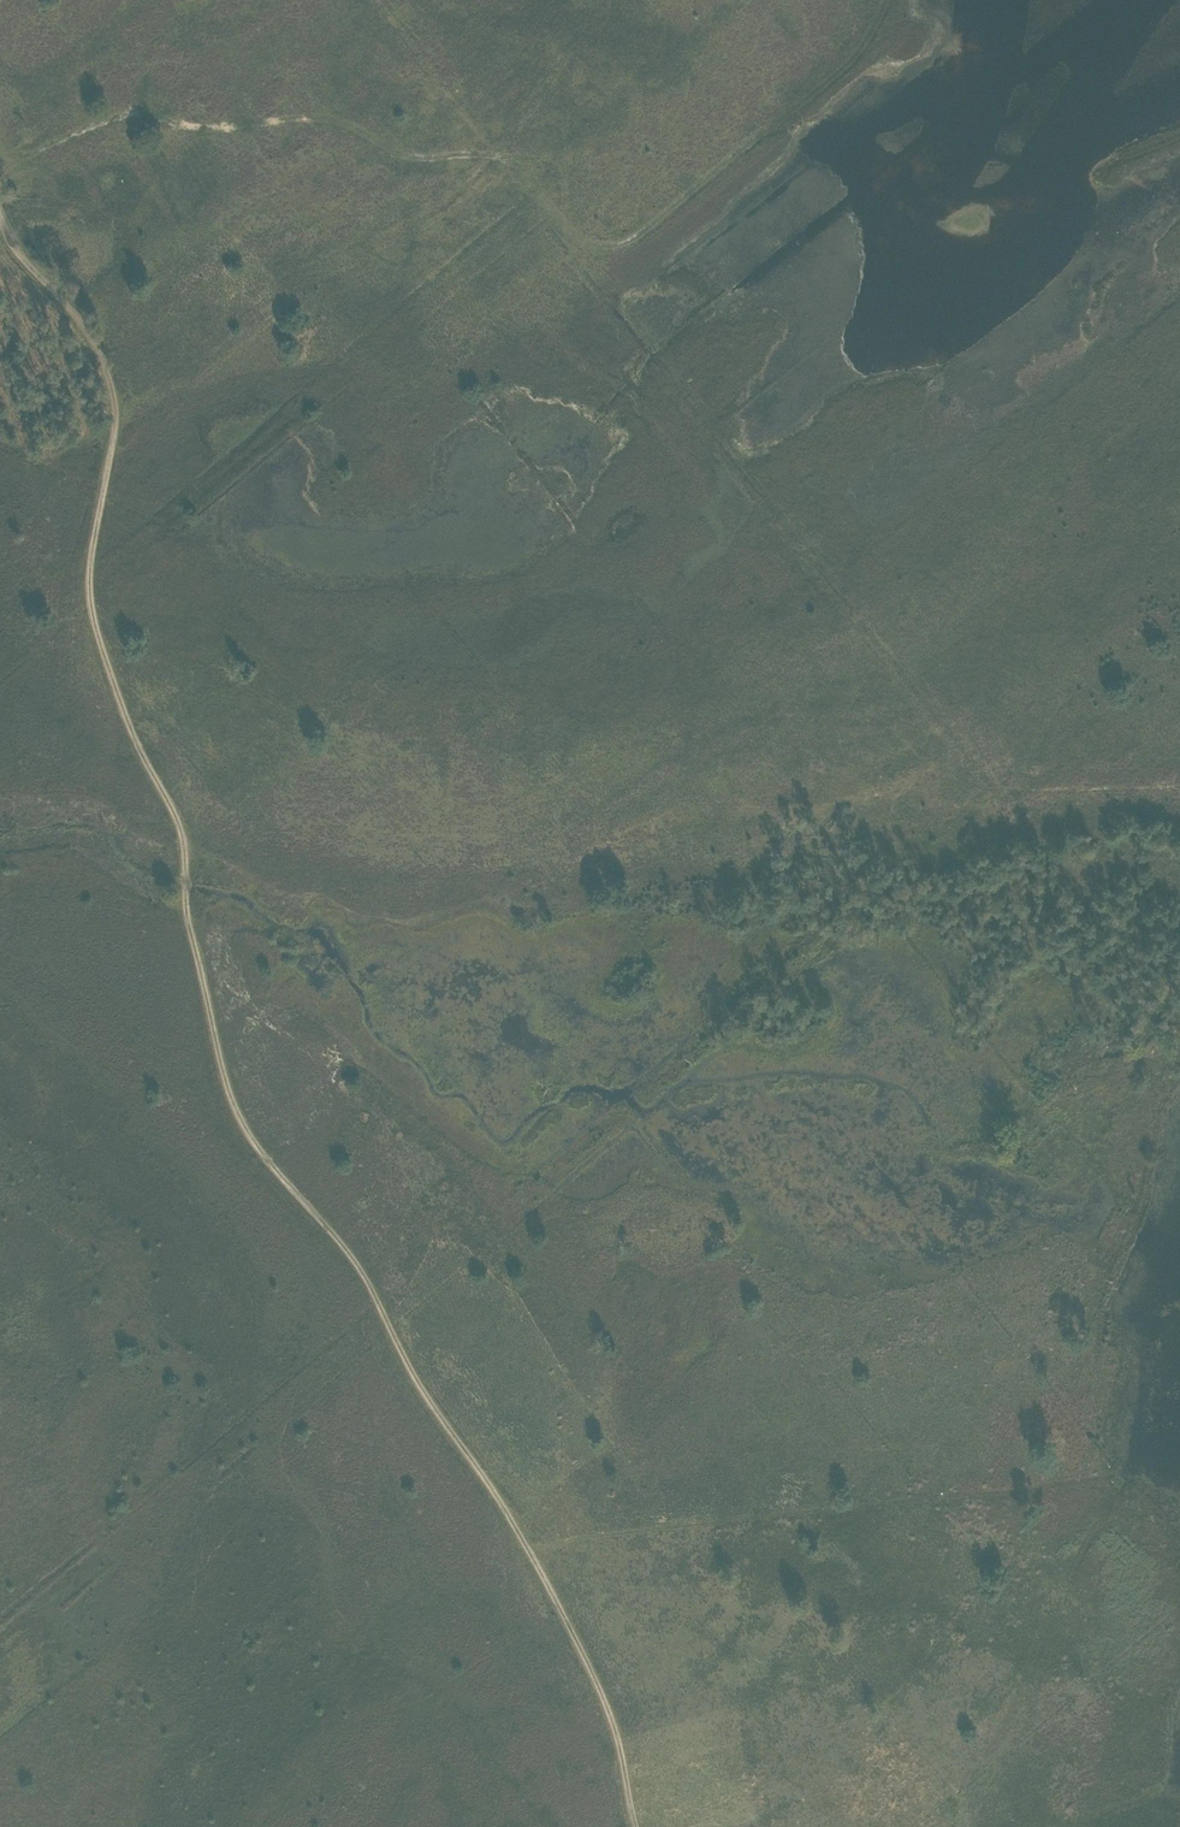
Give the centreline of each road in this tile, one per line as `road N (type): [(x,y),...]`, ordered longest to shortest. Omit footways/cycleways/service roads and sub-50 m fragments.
road 1 (track): [(0,202),(9,241),(89,329),(117,401),(89,604),(140,751),(183,831),(190,915),(227,1091),(251,1138),(369,1281),(414,1378),(542,1569),(619,1738),(635,1826)]

